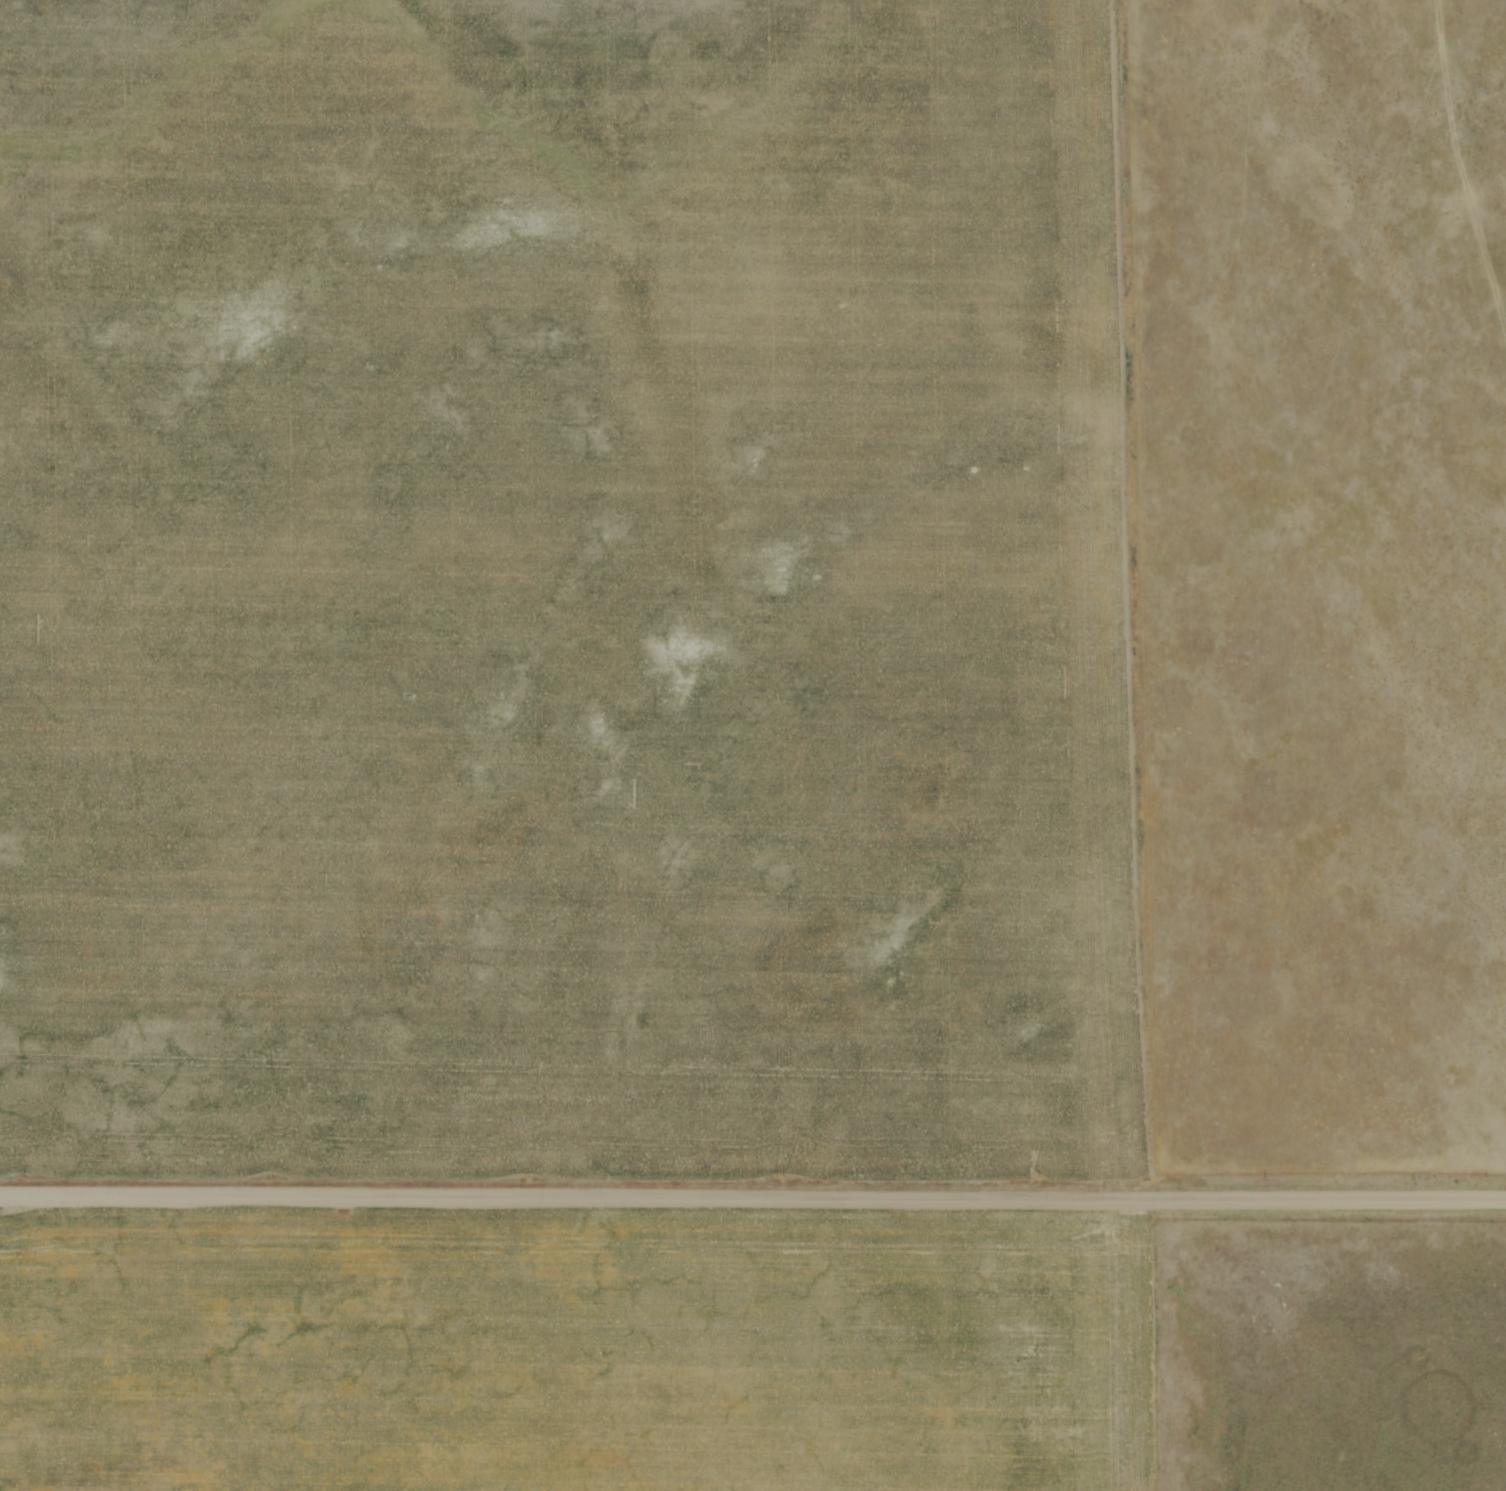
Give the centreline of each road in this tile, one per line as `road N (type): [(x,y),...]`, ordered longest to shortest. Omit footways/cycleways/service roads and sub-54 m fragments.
road 1 (residential): [(1505,1202),(0,1198)]

